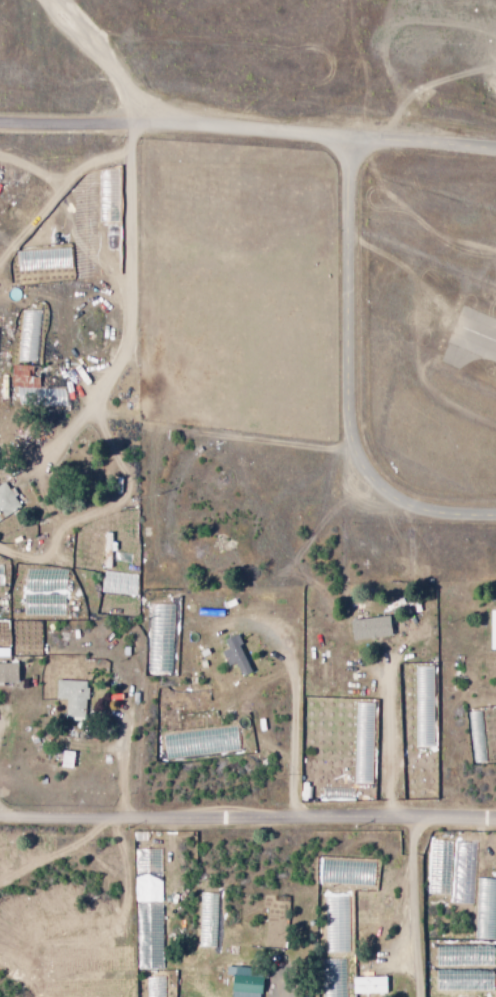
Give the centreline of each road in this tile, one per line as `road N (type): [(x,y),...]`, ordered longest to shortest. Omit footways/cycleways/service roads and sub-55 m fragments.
road 1 (residential): [(495,513),(394,505),(375,493),(361,468),(354,134)]
road 2 (residential): [(495,145),(132,121)]
road 3 (residential): [(59,0),(127,83),(132,121)]
road 4 (residential): [(0,120),(132,121)]

